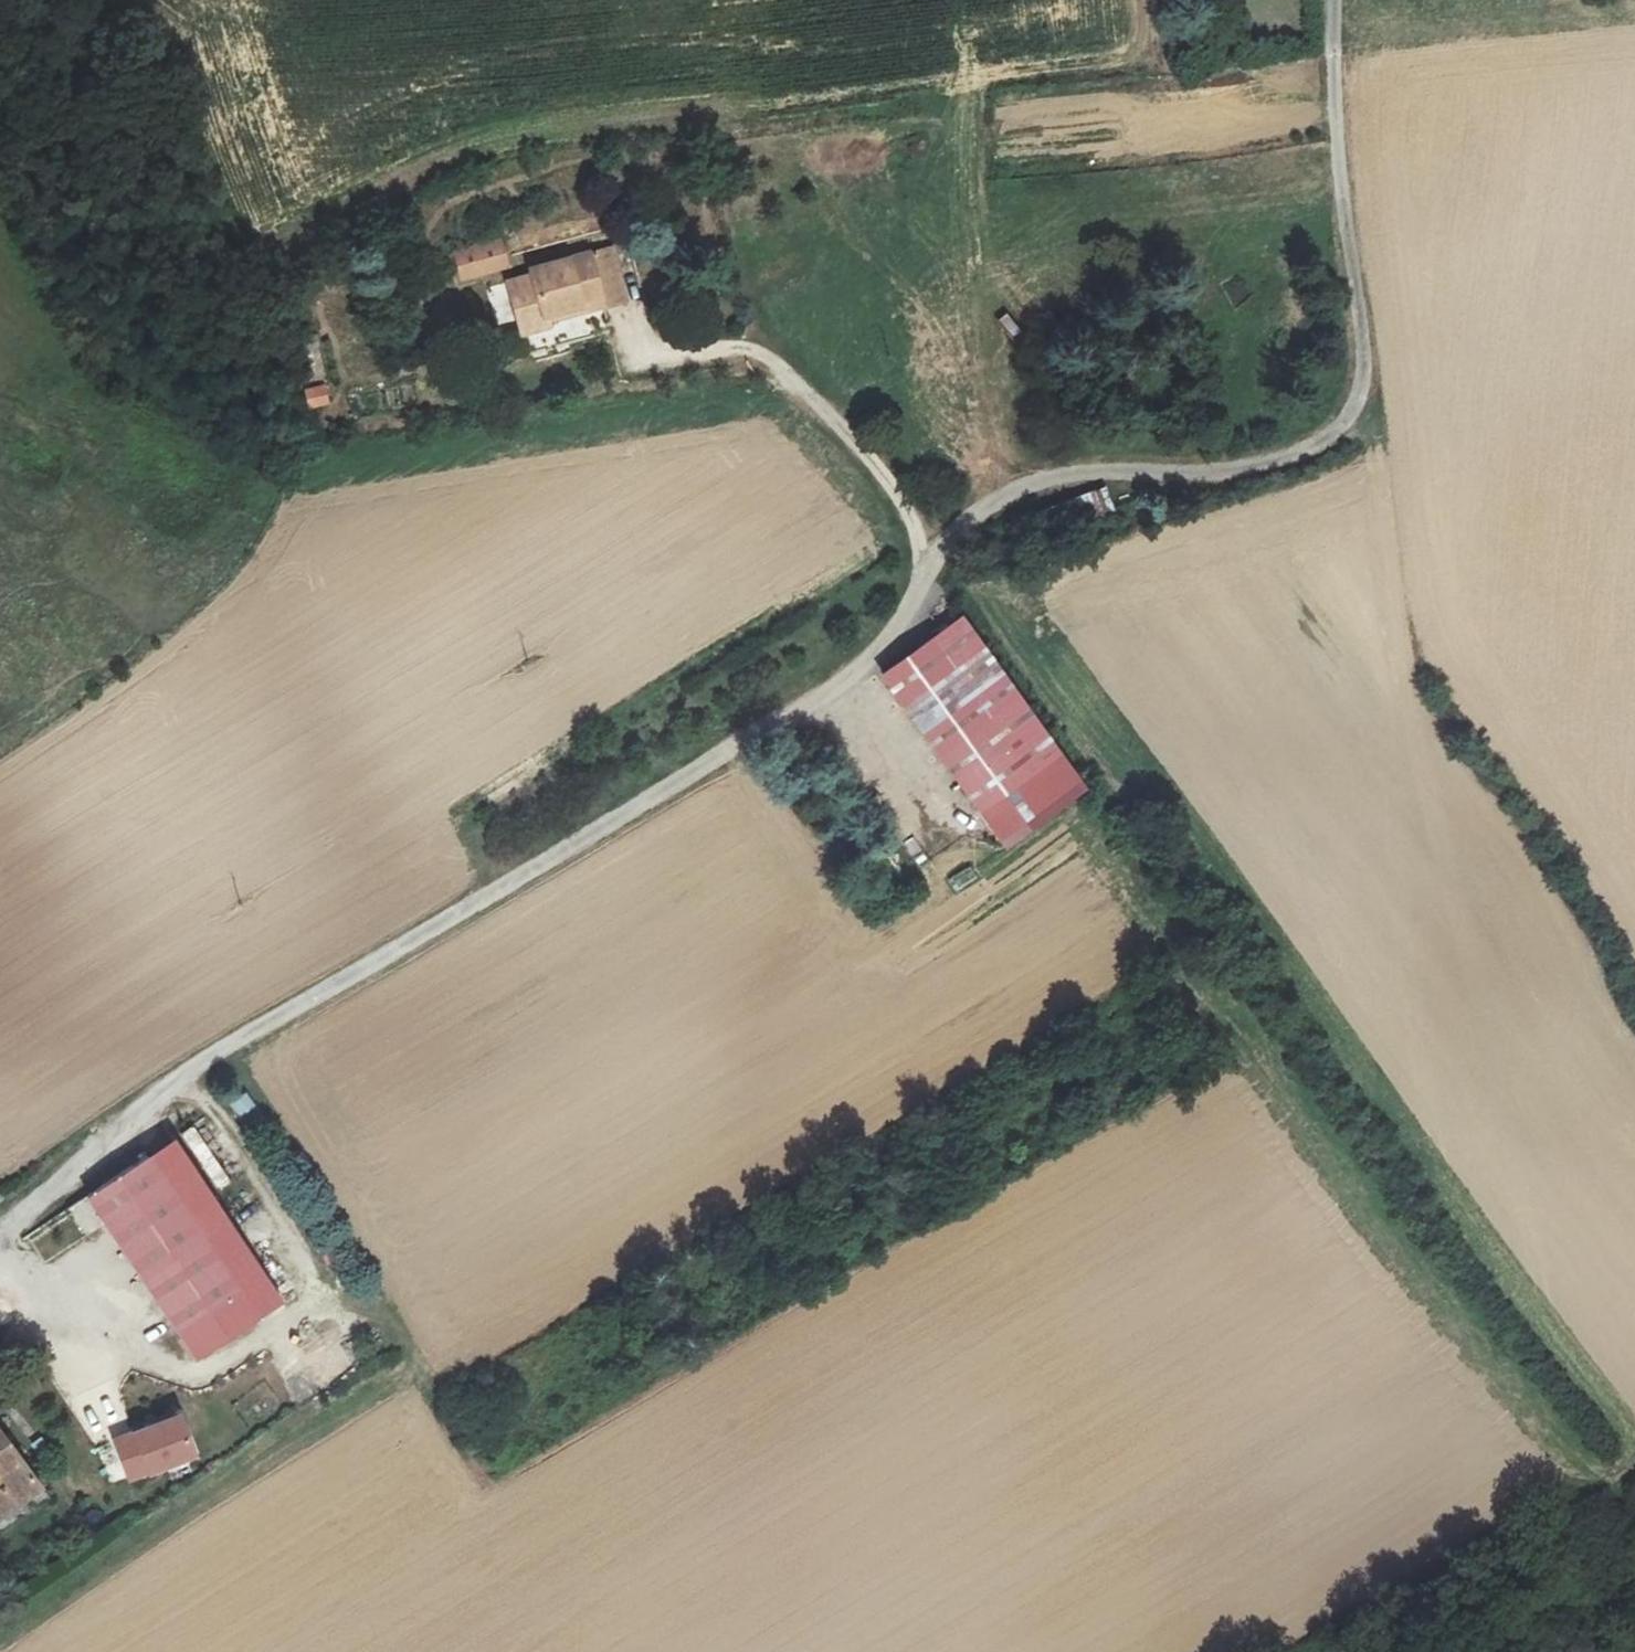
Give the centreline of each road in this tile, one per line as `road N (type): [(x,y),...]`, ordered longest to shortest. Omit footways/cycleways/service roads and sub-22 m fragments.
road 1 (unclassified): [(0,1208),(212,1056),(818,701),(873,661),(978,510),(1052,477),(1235,472),(1311,452),(1351,415),(1363,375),(1340,173),(1336,0)]

